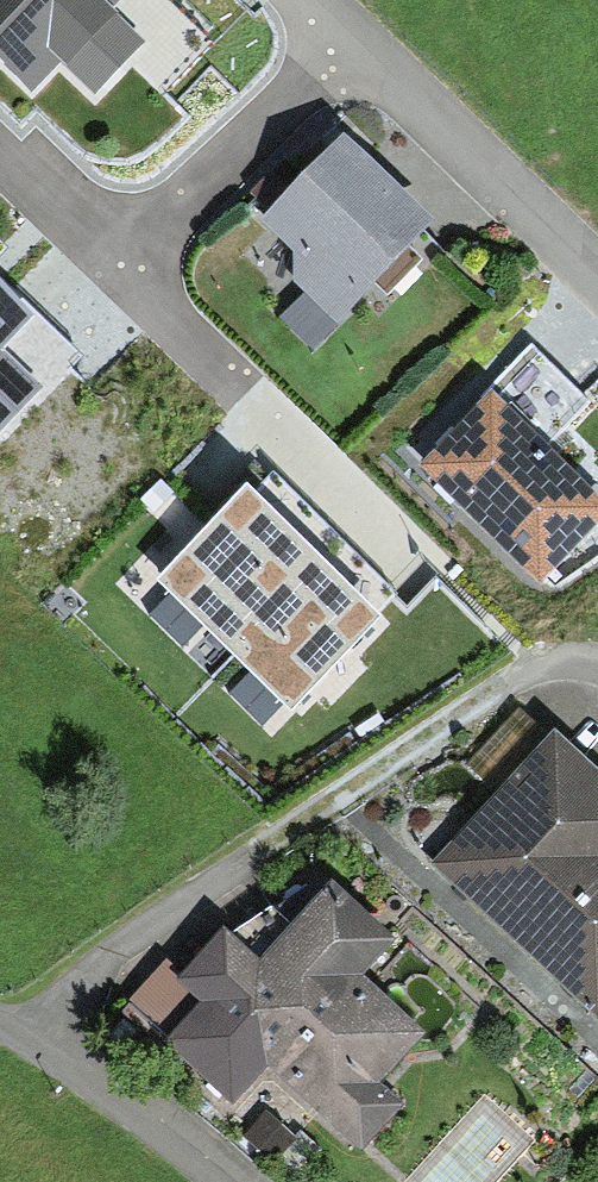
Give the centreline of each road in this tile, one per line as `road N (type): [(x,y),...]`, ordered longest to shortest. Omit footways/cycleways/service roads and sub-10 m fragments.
road 1 (residential): [(19,1020),(540,660),(597,660)]
road 2 (residential): [(315,0),(597,281)]
road 3 (residential): [(19,1020),(227,1181)]

